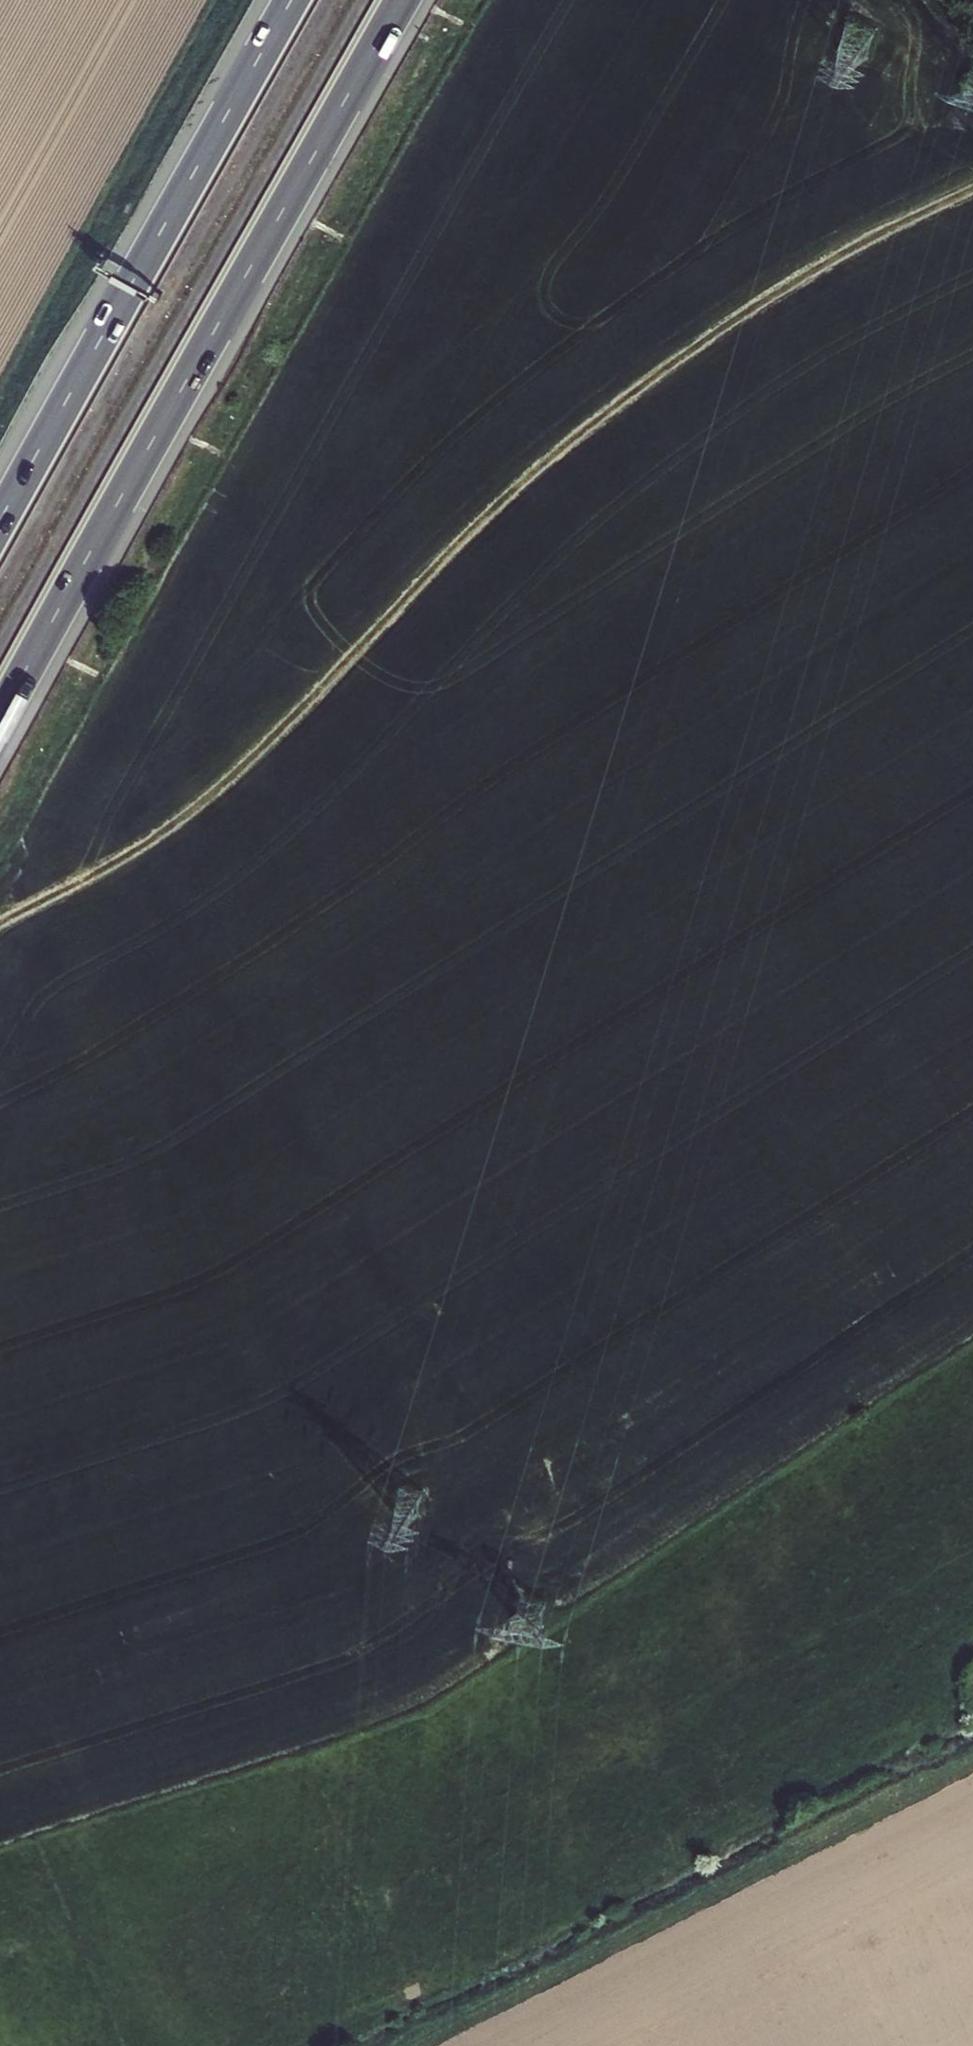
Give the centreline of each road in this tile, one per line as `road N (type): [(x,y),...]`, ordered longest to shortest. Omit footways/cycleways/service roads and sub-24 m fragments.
road 1 (motorway): [(0,718),(402,0)]
road 2 (motorway): [(292,0),(0,520)]

